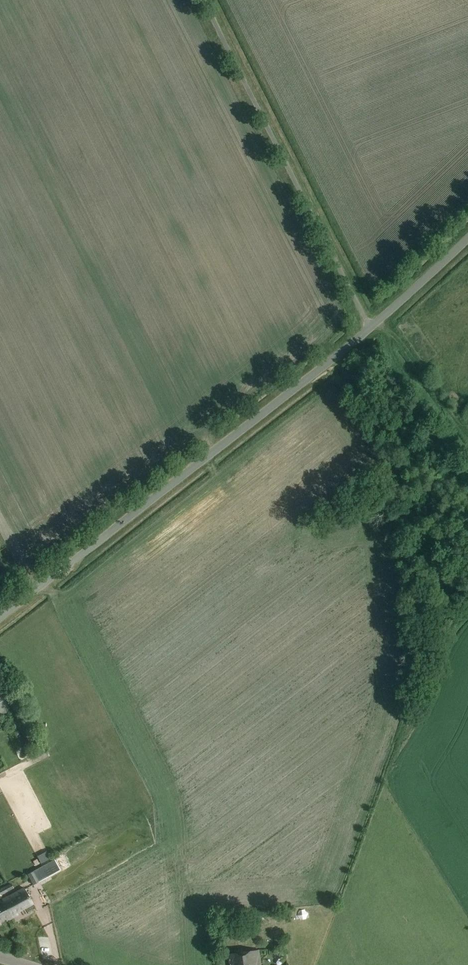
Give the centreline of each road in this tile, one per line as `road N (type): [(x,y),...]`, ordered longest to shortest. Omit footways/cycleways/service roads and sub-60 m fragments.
road 1 (unclassified): [(0,618),(344,350),(467,239)]
road 2 (track): [(344,350),(389,426),(463,615),(467,611)]

